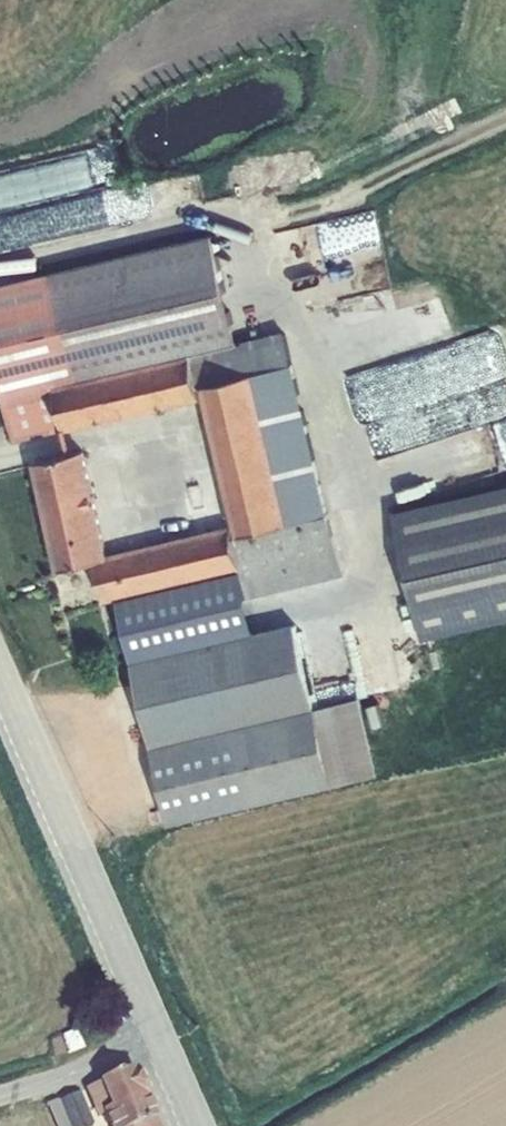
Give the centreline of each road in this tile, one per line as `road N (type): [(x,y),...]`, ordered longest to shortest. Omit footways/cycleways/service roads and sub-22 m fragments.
road 1 (tertiary): [(0,660),(163,1041)]
road 2 (unclassified): [(0,1090),(163,1041)]

